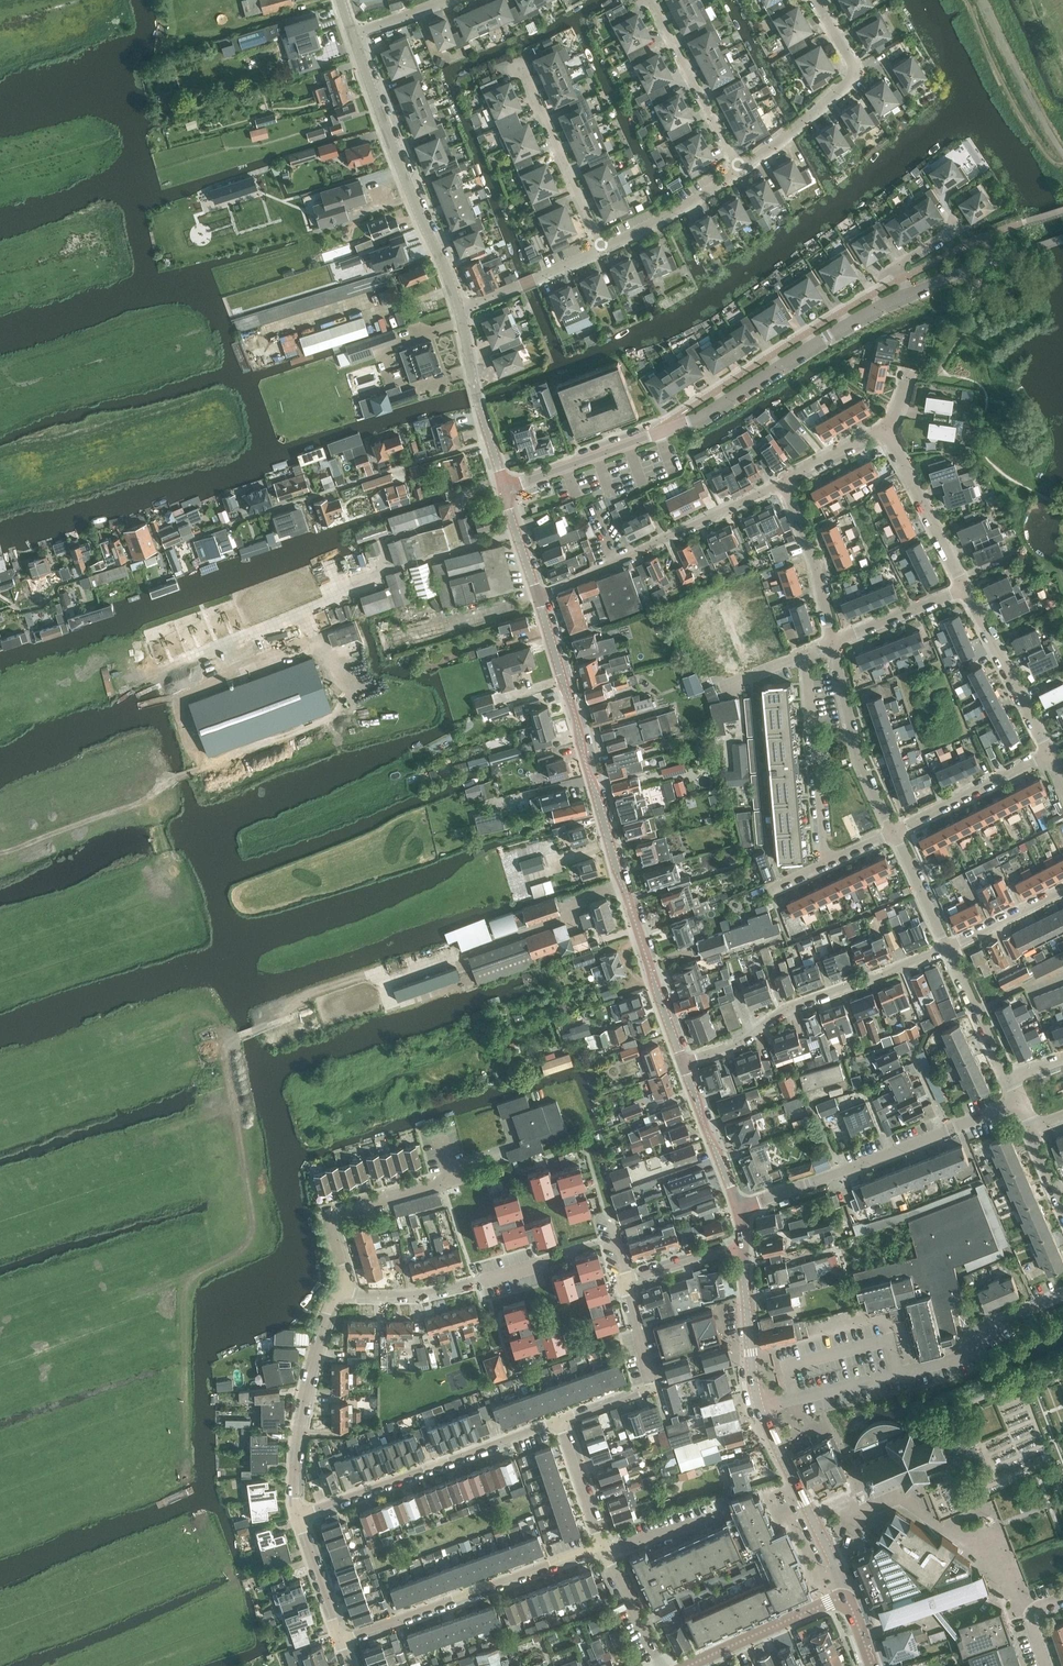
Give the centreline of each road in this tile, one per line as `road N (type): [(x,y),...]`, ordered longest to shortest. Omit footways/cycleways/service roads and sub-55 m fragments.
road 1 (residential): [(507,489),(735,399),(888,308),(1062,237)]
road 2 (tertiary): [(683,1064),(538,595)]
road 3 (residential): [(740,1209),(1020,1107)]
road 4 (tertiary): [(461,311),(353,36)]
road 5 (residential): [(949,949),(791,1005),(734,1047),(683,1064)]
road 6 (residential): [(562,1426),(301,1515)]
road 7 (residential): [(601,1546),(342,1640)]
road 8 (residential): [(538,595),(788,482)]
road 9 (residential): [(301,1515),(298,1452),(323,1333),(334,1303),(351,1291)]
road 10 (residential): [(743,169),(828,106),(857,73),(817,0)]
road 11 (residential): [(973,1343),(947,1363),(761,1411)]
road 12 (residential): [(630,1280),(650,1392),(562,1426)]
road 13 (tertiary): [(849,1596),(761,1411)]
road 14 (residential): [(603,249),(522,69)]
road 15 (residential): [(896,831),(864,763),(836,645)]
road 16 (residential): [(351,1291),(334,1219),(446,1183)]
road 17 (residential): [(1049,754),(963,589)]
road 18 (tertiary): [(507,489),(461,311)]
road 19 (residential): [(743,169),(657,8)]
road 20 (residential): [(963,589),(886,426)]
road 21 (tertiary): [(687,1665),(849,1596)]
road 22 (residential): [(896,831),(1049,754)]
road 23 (residential): [(836,645),(788,482)]
road 24 (tertiary): [(761,1411),(743,1246)]
road 25 (residential): [(603,249),(743,169)]
road 26 (tertiary): [(740,1209),(683,1064)]
road 27 (residential): [(461,311),(603,249)]
road 28 (residential): [(1009,1082),(949,949)]
road 29 (track): [(195,774),(204,770),(181,699),(224,681),(229,670)]
road 30 (residential): [(836,645),(963,589)]
road 31 (residential): [(351,1291),(379,1303),(413,1303),(484,1289)]
road 32 (residential): [(776,887),(896,831)]
road 33 (residential): [(659,1665),(601,1546)]
road 34 (residential): [(342,1640),(301,1515)]
road 35 (residential): [(949,949),(896,831)]
road 36 (residential): [(601,1546),(562,1426)]
road 37 (residential): [(1062,893),(949,949)]
road 38 (residential): [(723,687),(836,645)]

